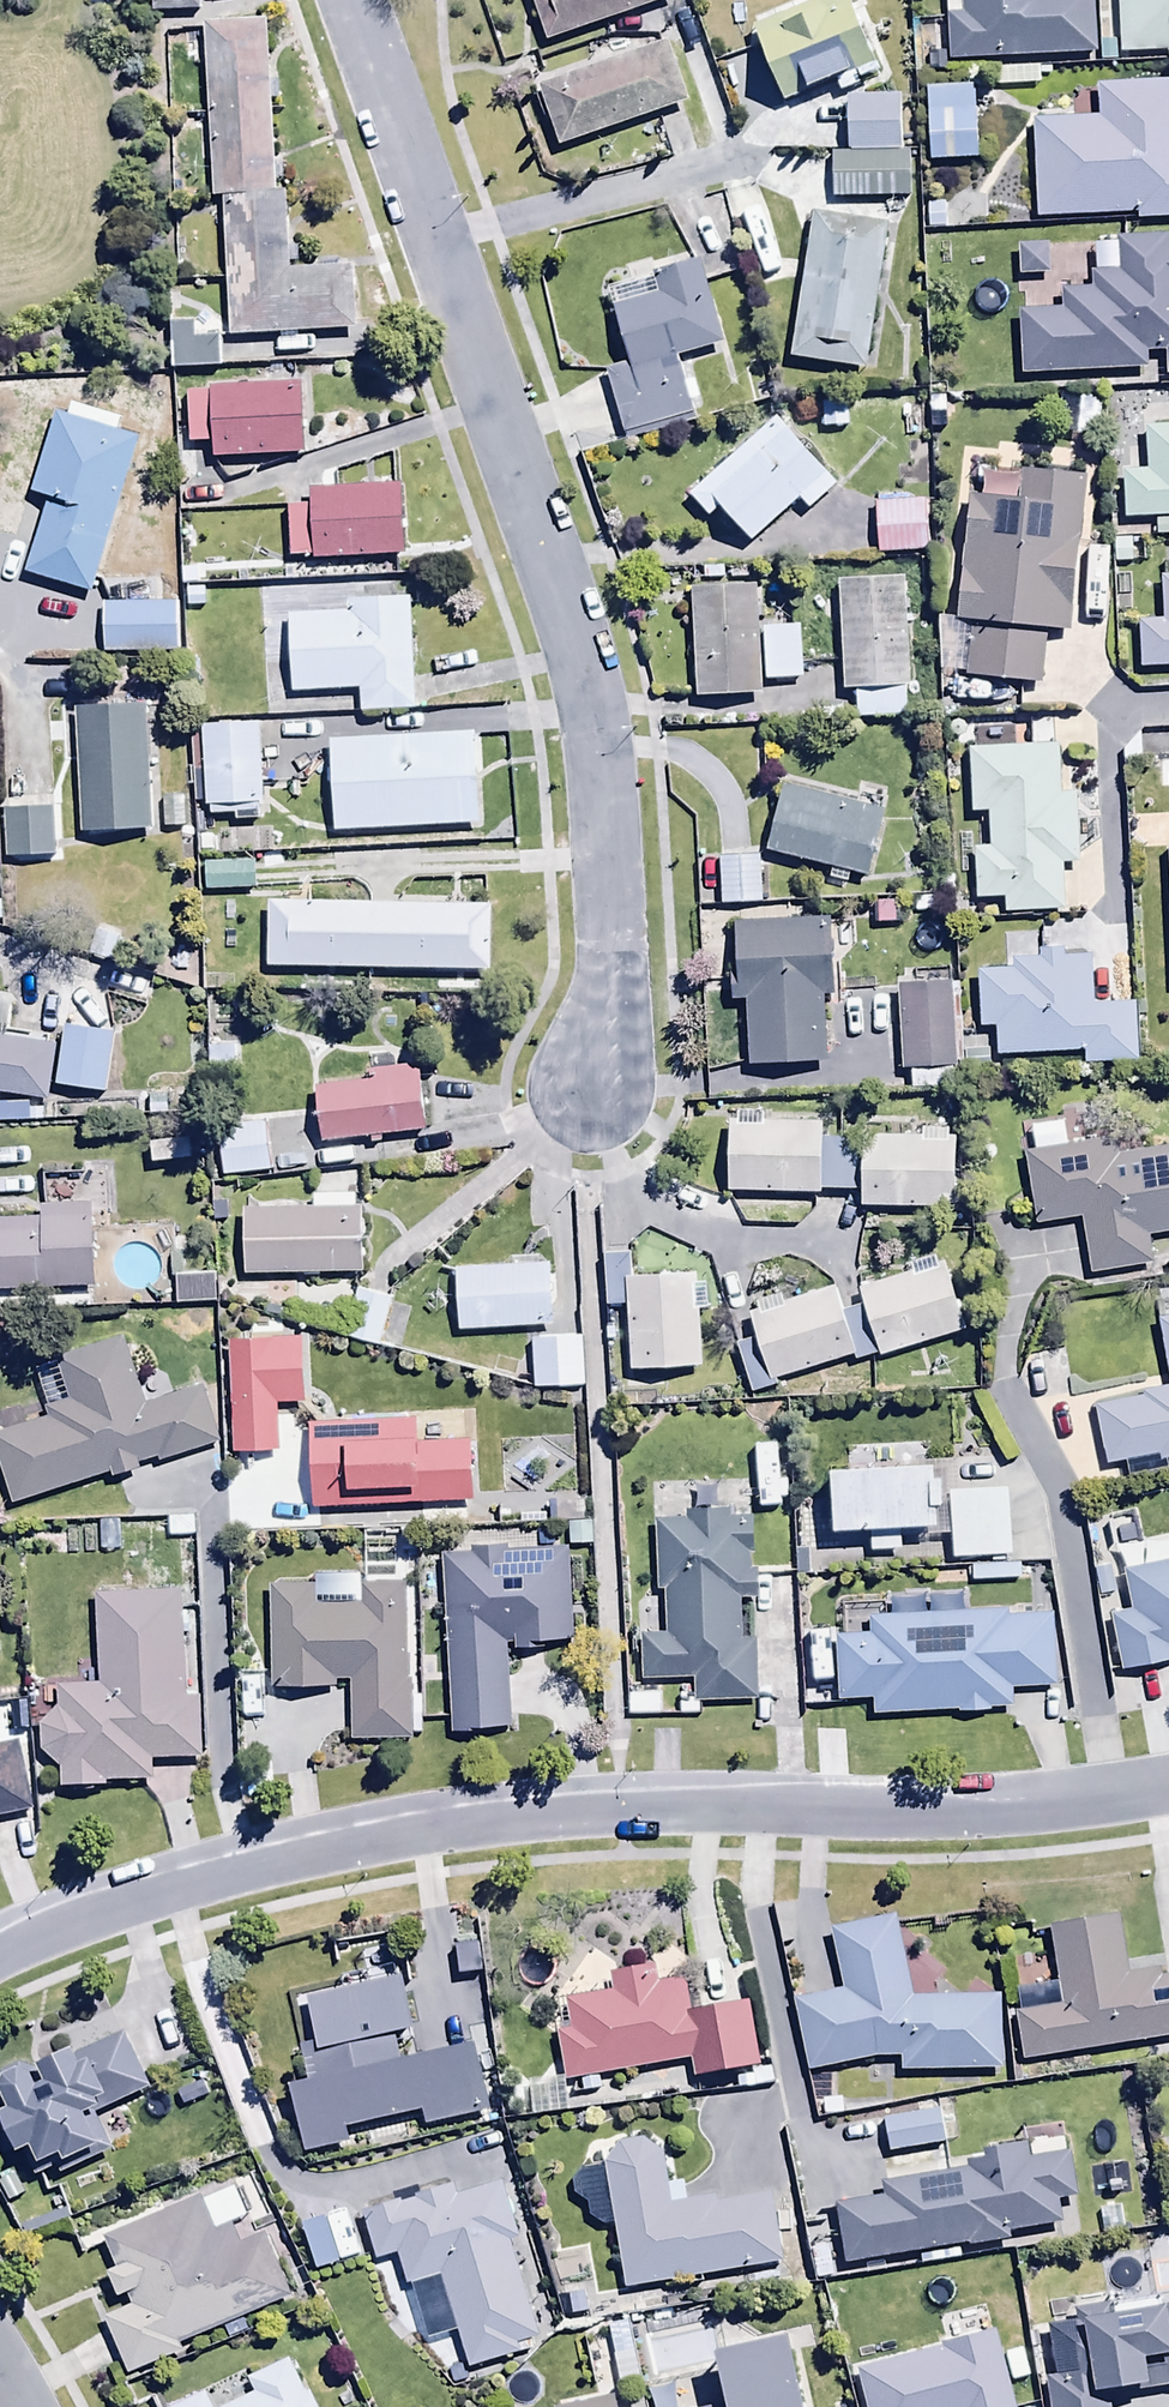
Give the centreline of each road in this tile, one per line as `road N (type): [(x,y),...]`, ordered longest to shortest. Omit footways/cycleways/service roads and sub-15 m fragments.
road 1 (residential): [(0,1944),(120,1896),(258,1856),(438,1818),(614,1804),(994,1810),(1168,1789)]
road 2 (residential): [(351,0),(572,621),(586,685),(599,758),(613,974),(589,1087)]

